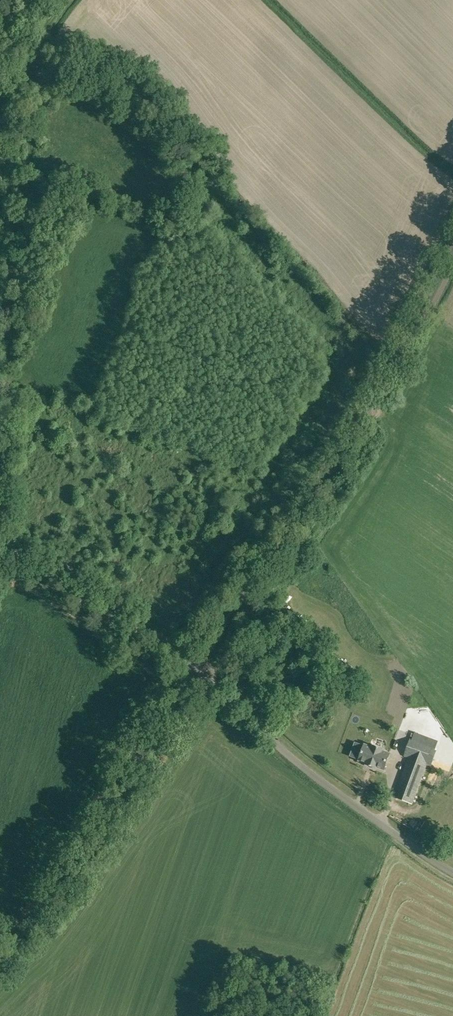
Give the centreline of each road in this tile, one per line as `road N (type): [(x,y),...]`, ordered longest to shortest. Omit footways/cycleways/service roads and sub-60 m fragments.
road 1 (unclassified): [(200,665),(392,367),(452,255)]
road 2 (track): [(10,548),(30,76)]
road 3 (unclassified): [(0,960),(200,665)]
road 4 (unclassified): [(452,873),(283,752),(235,692),(200,665)]
road 5 (unclassified): [(200,665),(108,617),(0,541)]

